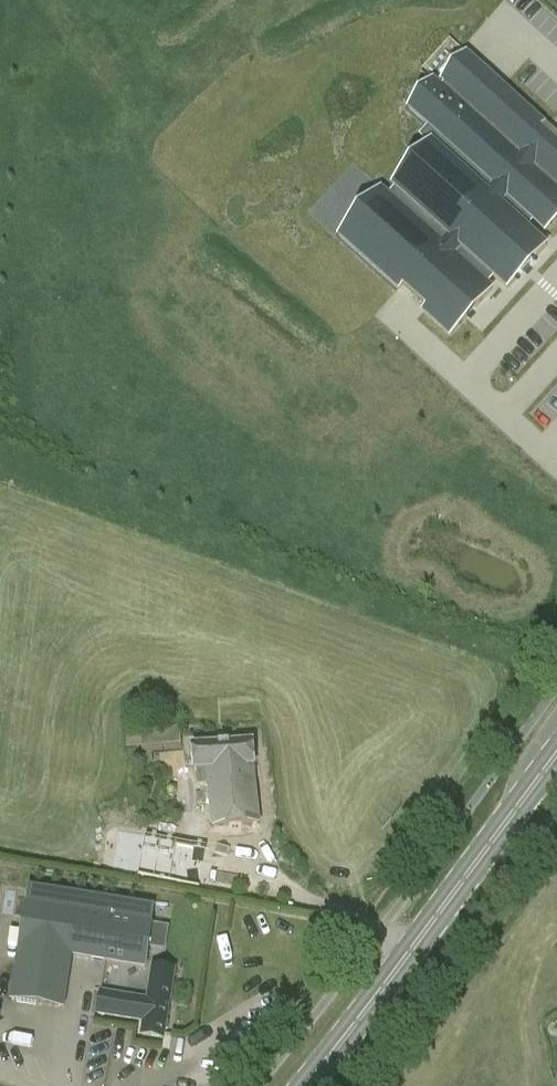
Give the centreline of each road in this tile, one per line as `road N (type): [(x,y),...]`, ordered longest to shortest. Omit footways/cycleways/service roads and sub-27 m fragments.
road 1 (primary): [(305,1085),(556,754)]

